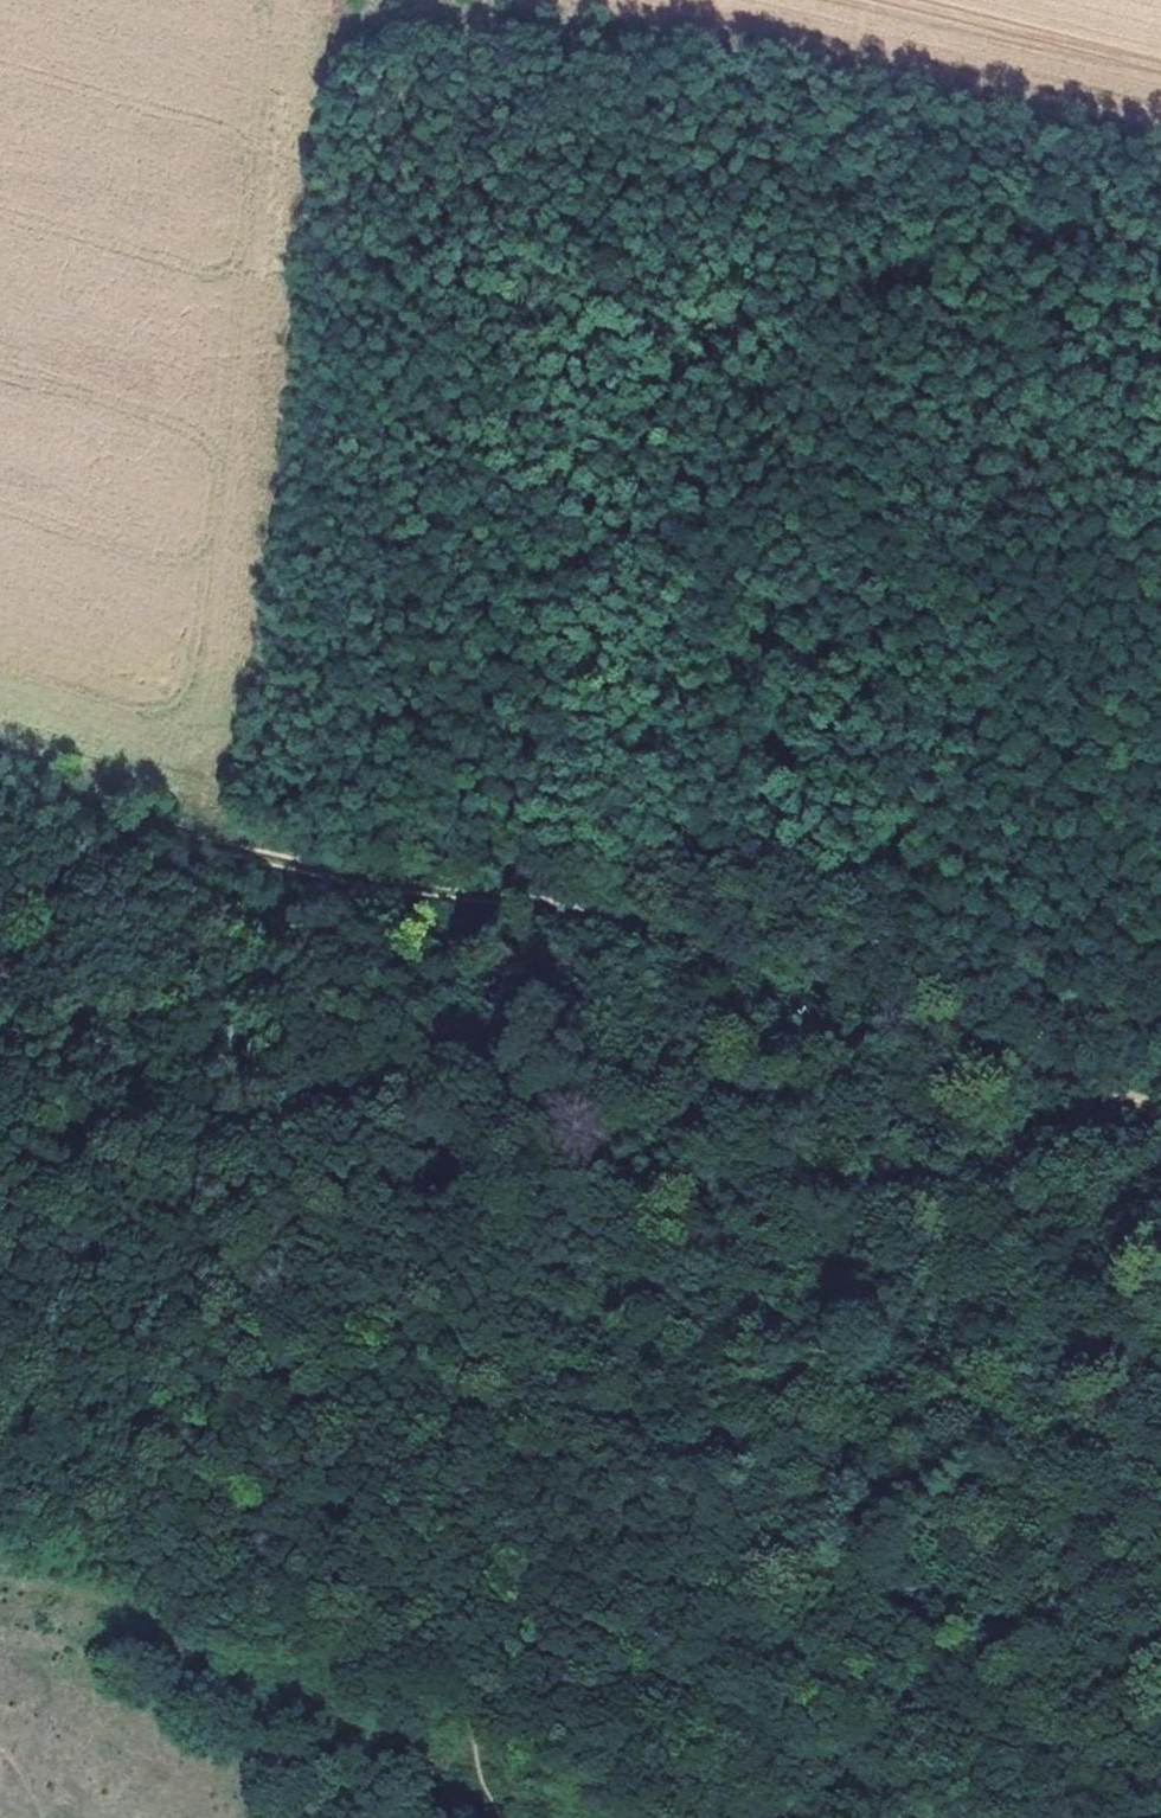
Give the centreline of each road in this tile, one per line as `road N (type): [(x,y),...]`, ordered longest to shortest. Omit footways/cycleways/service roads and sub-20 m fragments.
road 1 (track): [(0,792),(224,845),(583,906),(1160,1106)]
road 2 (track): [(1160,1775),(1056,1702),(921,1642),(812,1660),(525,1674),(474,1731),(524,1817)]

